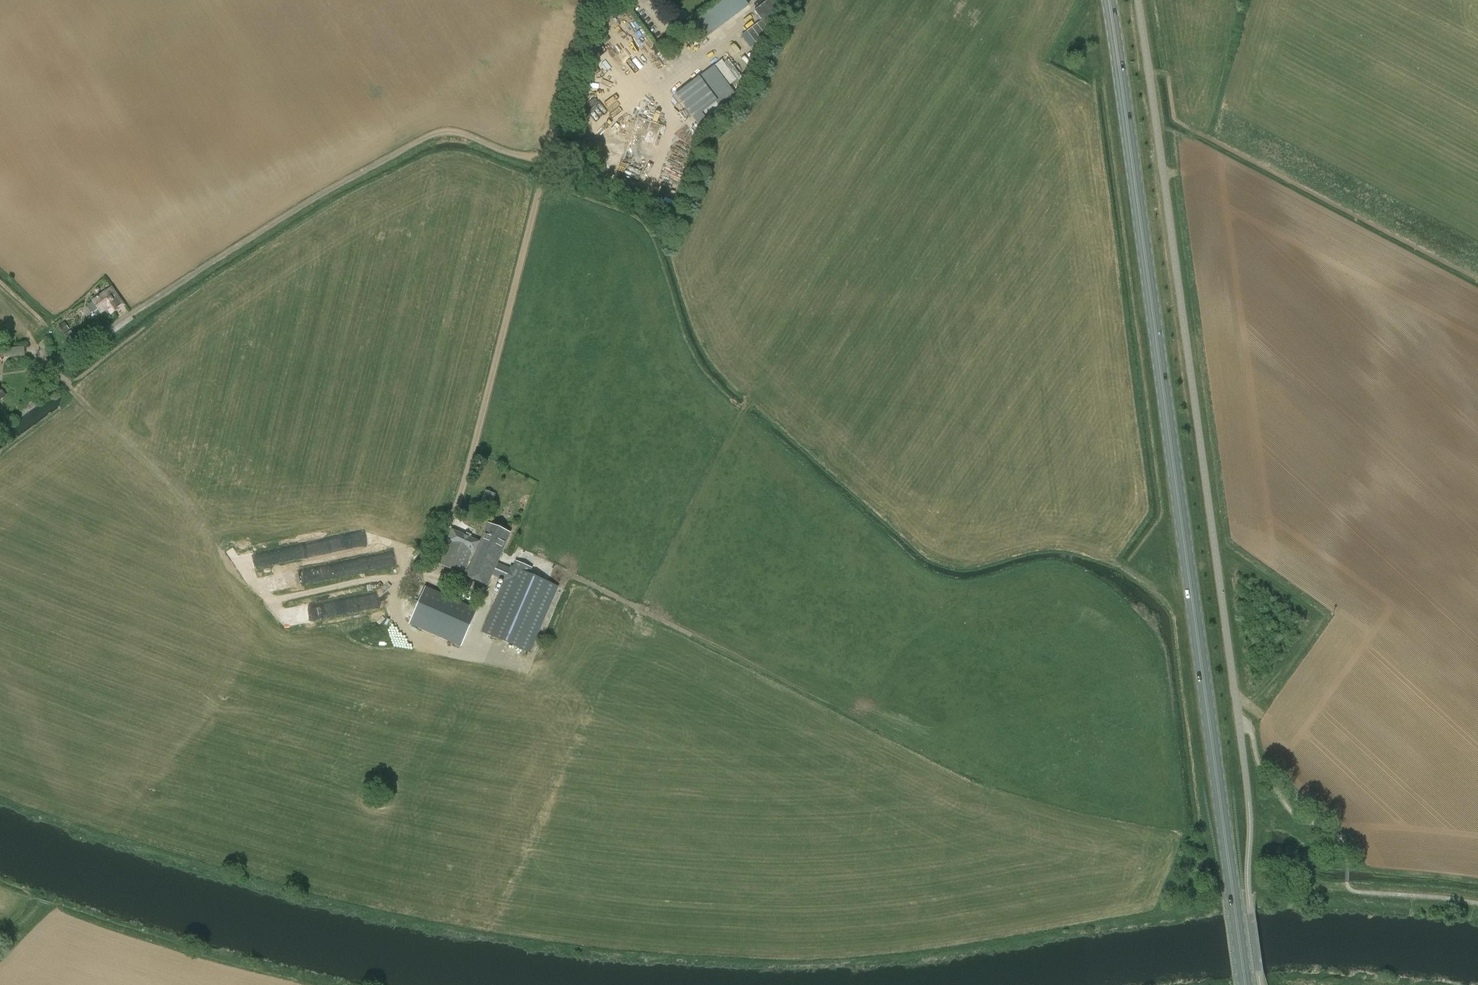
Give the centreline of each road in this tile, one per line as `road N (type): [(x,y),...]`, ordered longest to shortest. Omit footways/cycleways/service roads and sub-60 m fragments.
road 1 (primary): [(1246,984),(1109,0)]
road 2 (unclassified): [(1239,719),(1137,0)]
road 3 (unclassified): [(468,468),(581,22),(598,0)]
road 4 (track): [(547,161),(465,134),(431,135),(134,313)]
road 5 (track): [(406,548),(392,601),(407,642),(527,668),(568,574)]
road 6 (track): [(269,602),(426,577),(487,600),(465,654)]
road 7 (track): [(756,396),(674,558),(665,622)]
road 8 (track): [(519,553),(689,634)]

